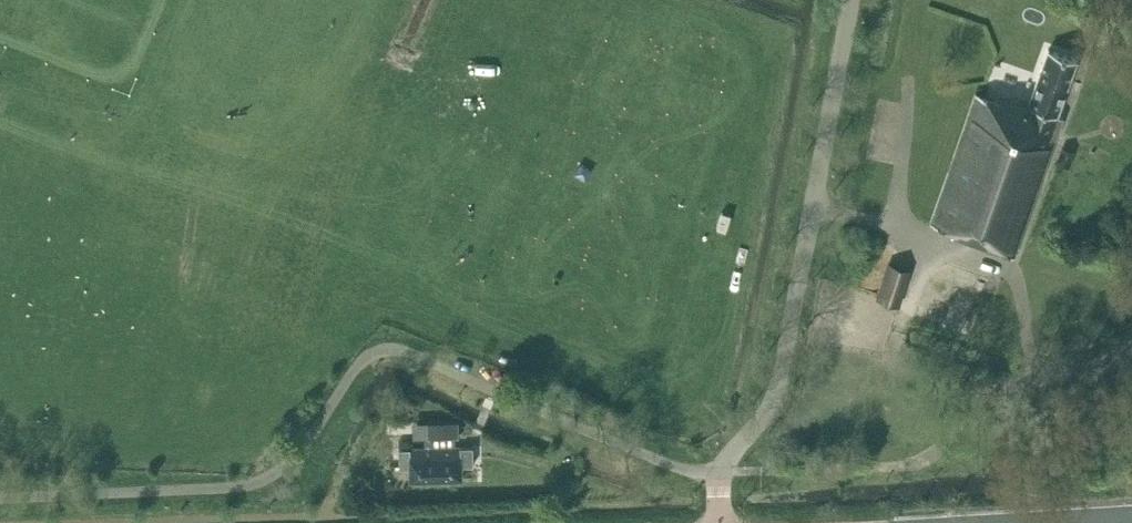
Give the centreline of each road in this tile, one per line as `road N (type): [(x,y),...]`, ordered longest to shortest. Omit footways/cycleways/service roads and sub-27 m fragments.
road 1 (residential): [(725,471),(697,472),(395,349),(365,359),(290,462),(259,482),(0,496)]
road 2 (unclassified): [(725,471),(777,397),(852,0)]

